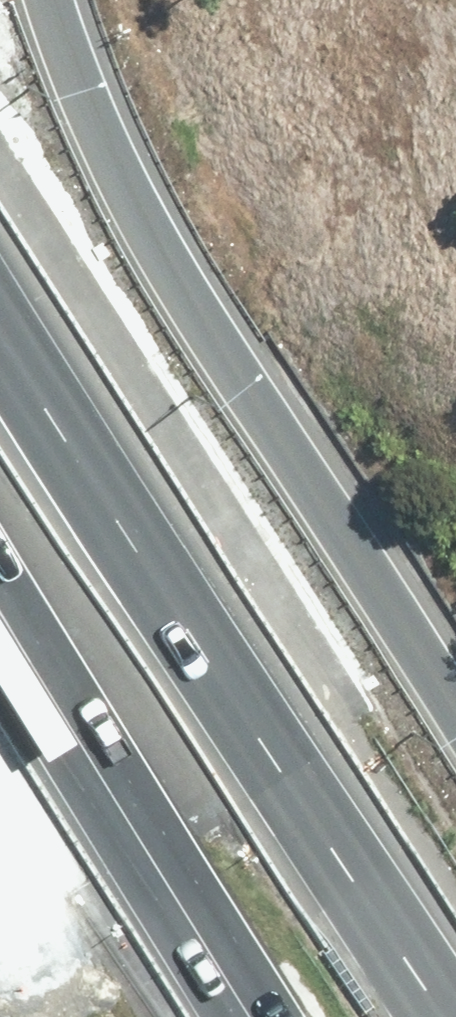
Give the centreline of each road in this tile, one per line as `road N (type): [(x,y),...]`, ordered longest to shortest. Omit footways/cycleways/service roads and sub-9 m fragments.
road 1 (motorway): [(0,313),(449,1016)]
road 2 (motorway): [(48,0),(96,126),(180,283),(455,707)]
road 3 (motorway): [(256,1016),(0,618)]

